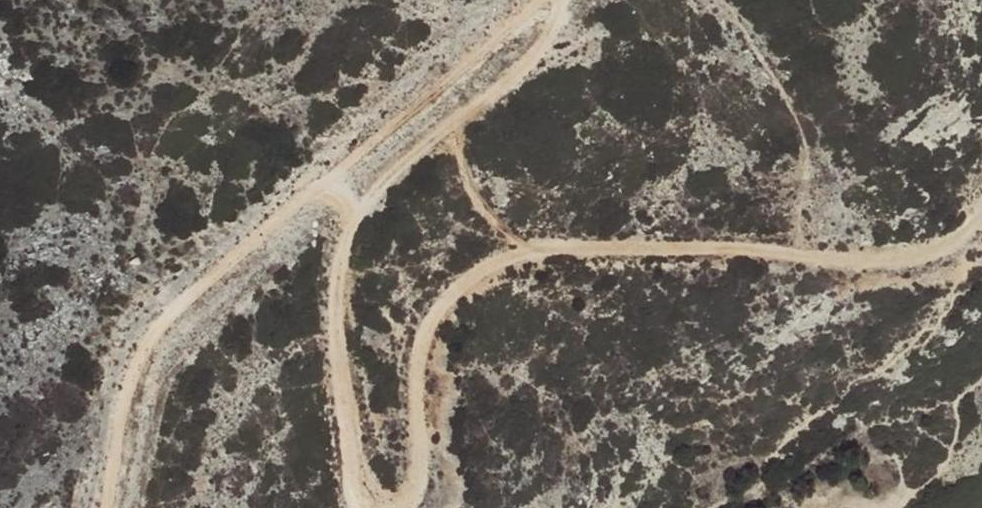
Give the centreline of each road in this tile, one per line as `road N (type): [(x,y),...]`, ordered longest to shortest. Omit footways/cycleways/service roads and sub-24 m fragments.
road 1 (track): [(391,507),(410,477),(417,334),(494,260),(556,244),(920,253),(976,229),(981,218)]
road 2 (track): [(111,507),(143,348),(174,309),(538,0)]
road 3 (track): [(560,0),(539,48),(380,179),(346,236),(341,361),(381,507)]

